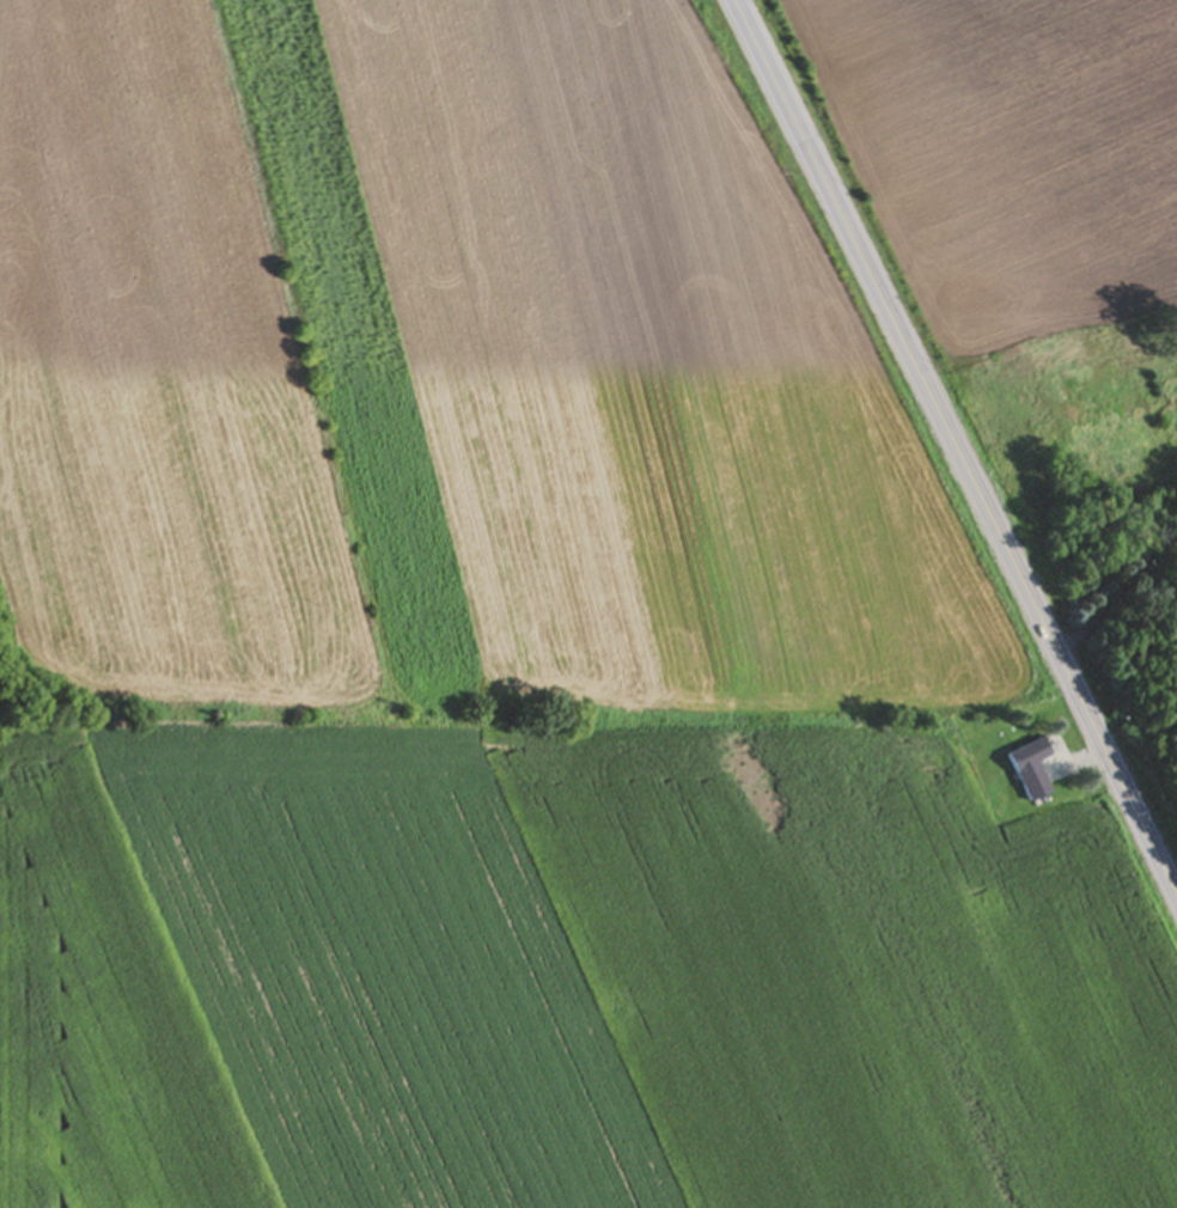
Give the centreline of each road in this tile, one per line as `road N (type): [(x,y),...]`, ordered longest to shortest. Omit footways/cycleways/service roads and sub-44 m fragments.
road 1 (secondary): [(1176,915),(737,0)]

